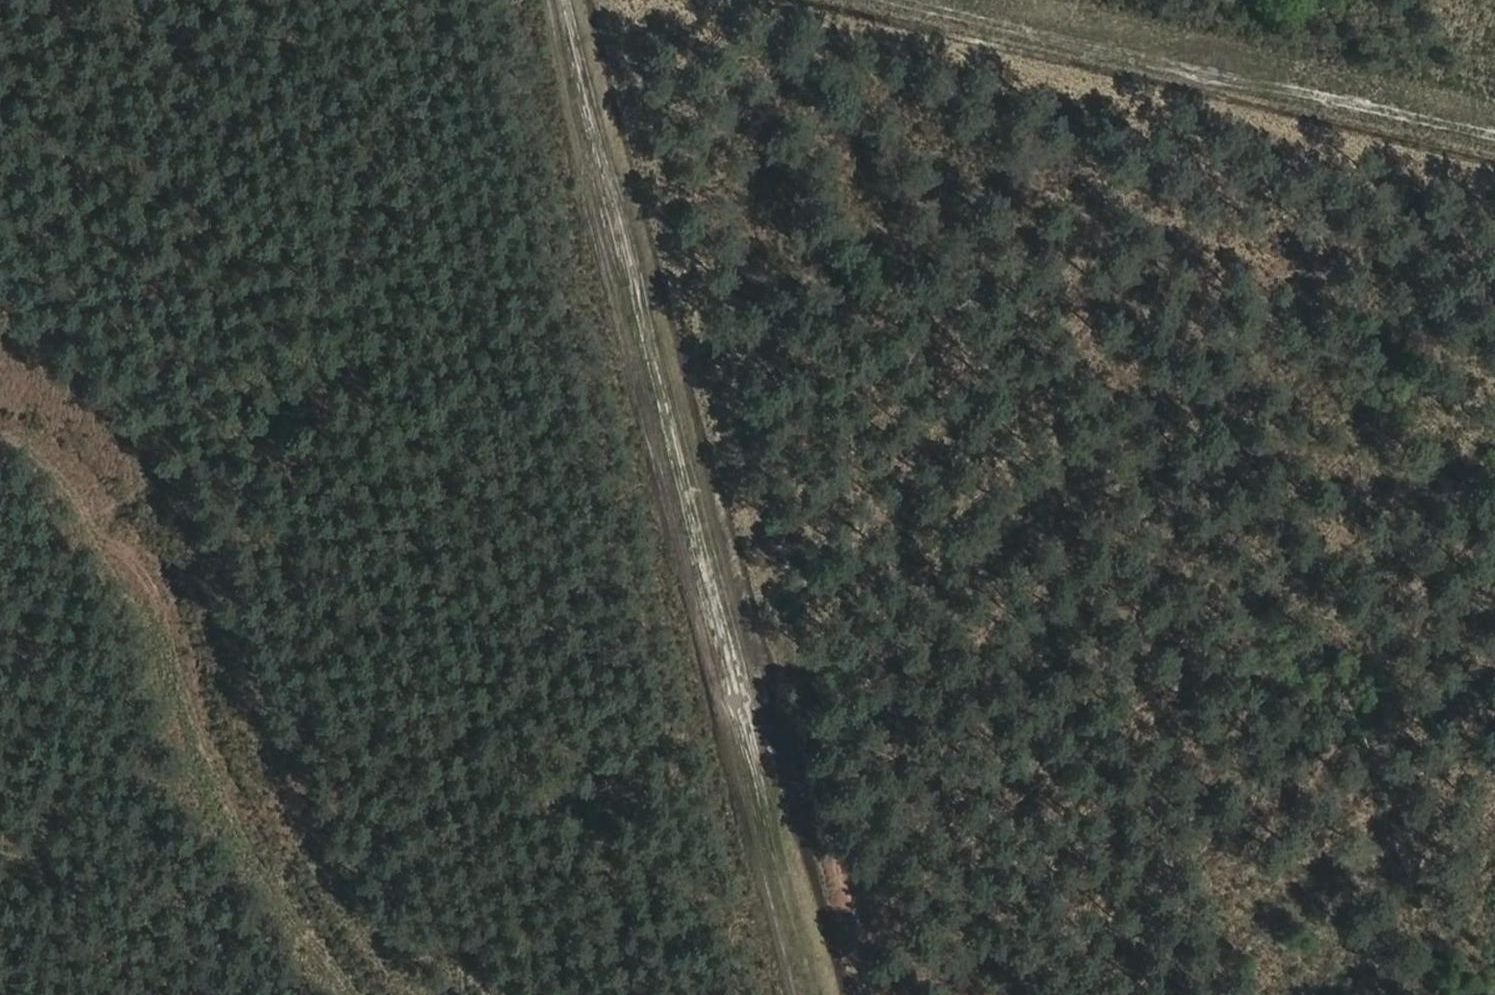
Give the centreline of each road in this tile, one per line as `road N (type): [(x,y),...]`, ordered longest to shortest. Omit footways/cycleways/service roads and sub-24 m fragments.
road 1 (track): [(714,994),(445,0)]
road 2 (track): [(1057,0),(1494,104)]

